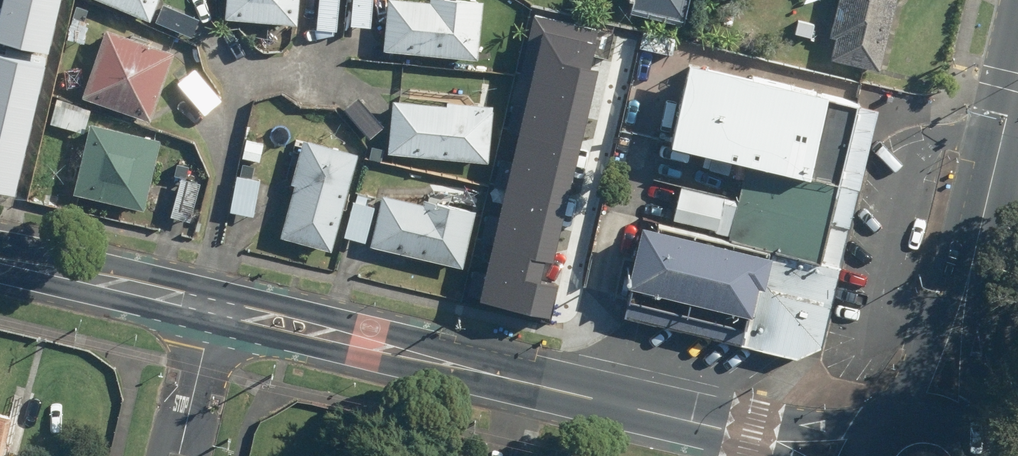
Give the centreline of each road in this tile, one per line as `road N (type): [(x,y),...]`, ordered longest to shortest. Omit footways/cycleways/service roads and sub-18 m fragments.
road 1 (tertiary): [(781,443),(217,305)]
road 2 (tertiary): [(956,342),(1017,73)]
road 3 (tertiary): [(217,305),(0,256)]
road 4 (residential): [(217,305),(179,455)]

